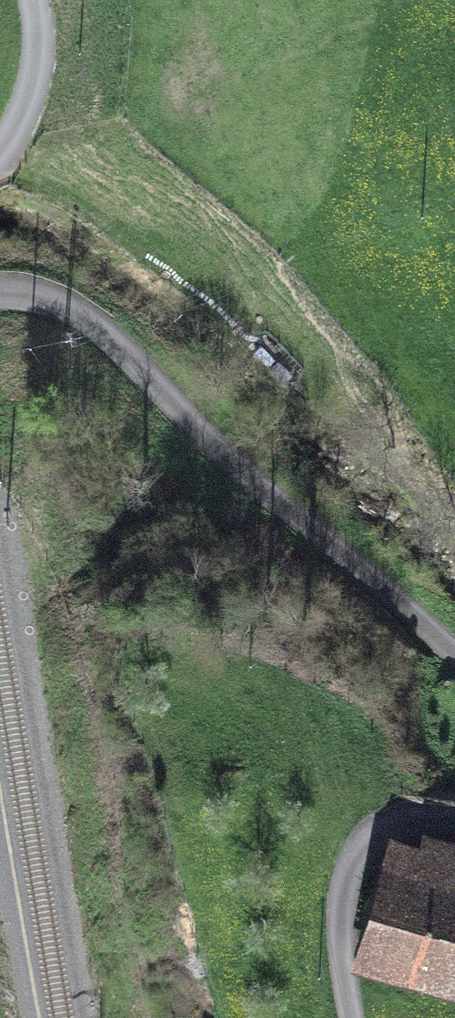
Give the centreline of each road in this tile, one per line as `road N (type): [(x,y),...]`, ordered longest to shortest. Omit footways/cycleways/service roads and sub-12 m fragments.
road 1 (track): [(454,604),(347,552),(257,483),(83,314),(45,303),(0,307)]
road 2 (track): [(346,1017),(345,864),(386,818),(454,822)]
road 3 (track): [(0,156),(44,86),(50,0)]

